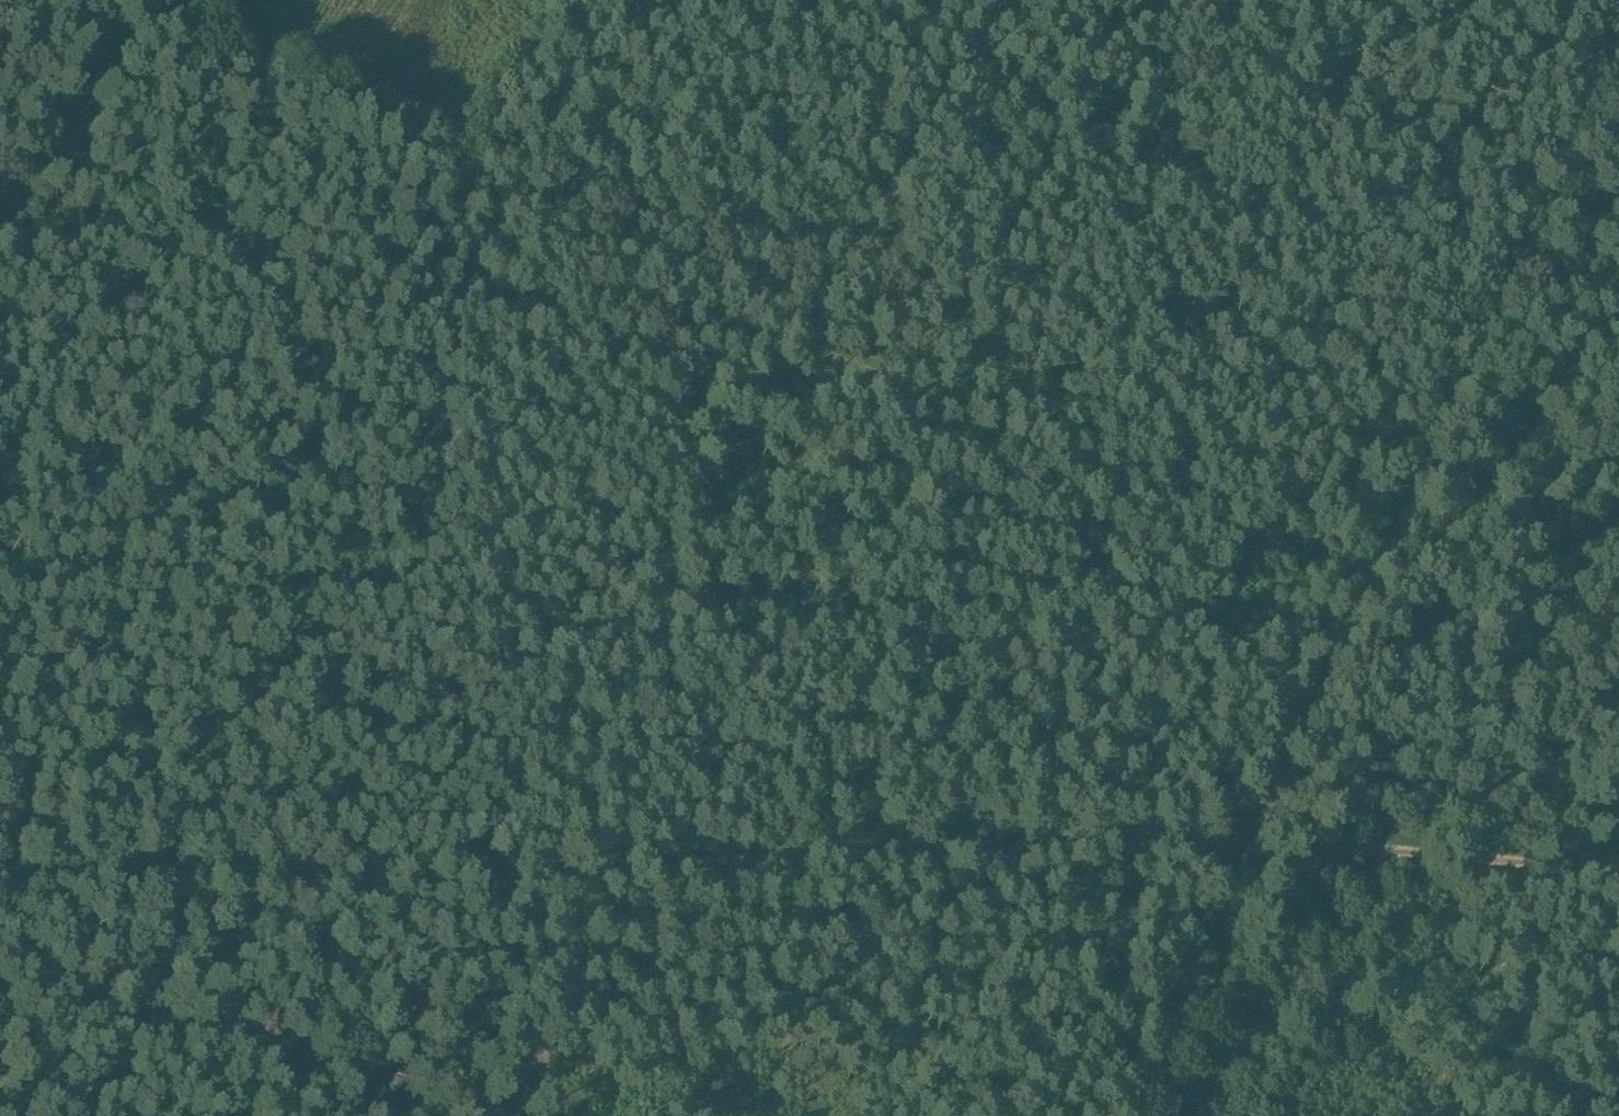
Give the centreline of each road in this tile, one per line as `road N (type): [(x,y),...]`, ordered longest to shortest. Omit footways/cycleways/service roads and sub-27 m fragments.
road 1 (residential): [(1618,58),(1253,839),(0,884)]
road 2 (track): [(1253,839),(1158,1115)]

